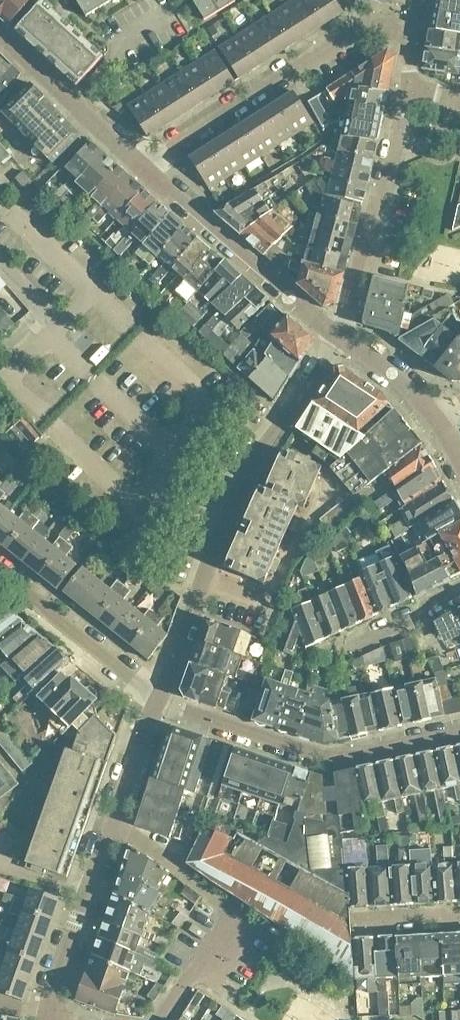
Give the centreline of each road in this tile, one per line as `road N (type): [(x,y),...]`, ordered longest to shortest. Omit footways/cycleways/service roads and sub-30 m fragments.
road 1 (residential): [(157,697),(238,489),(337,335)]
road 2 (residential): [(459,731),(319,755),(157,697)]
road 3 (residential): [(141,164),(361,27),(412,28)]
road 4 (residential): [(163,1019),(231,919),(229,904),(113,819)]
road 5 (residential): [(337,335),(141,164)]
road 6 (residential): [(337,335),(410,90)]
road 7 (residential): [(46,1019),(113,819)]
road 8 (residential): [(157,697),(0,572)]
road 9 (residential): [(141,164),(0,33)]
road 10 (residential): [(329,658),(459,588)]
road 11 (residential): [(113,819),(157,697)]
road 12 (residential): [(435,418),(392,373),(337,335)]

